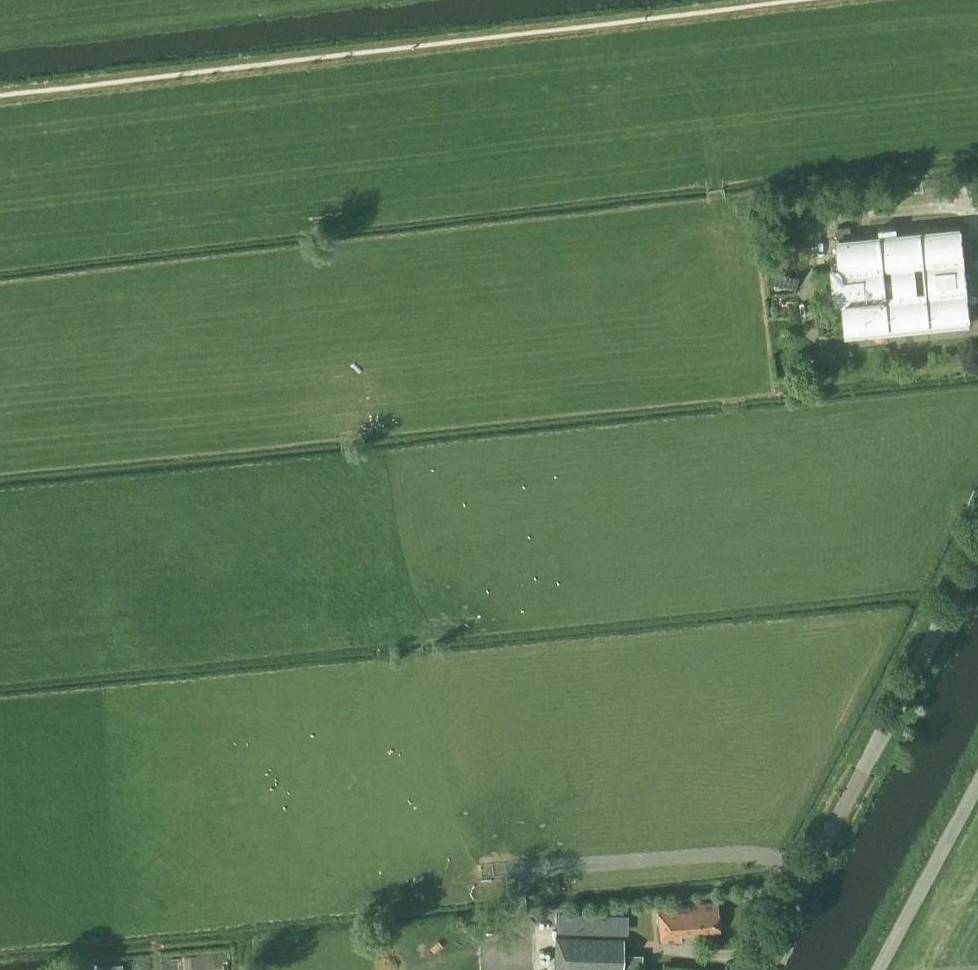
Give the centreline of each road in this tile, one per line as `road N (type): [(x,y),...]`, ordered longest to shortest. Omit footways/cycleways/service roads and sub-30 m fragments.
road 1 (track): [(806,875),(743,853),(541,867),(518,883),(523,930),(536,942)]
road 2 (unclassified): [(847,799),(977,549)]
road 3 (unclassified): [(878,969),(977,783)]
road 4 (residential): [(757,969),(847,799)]

